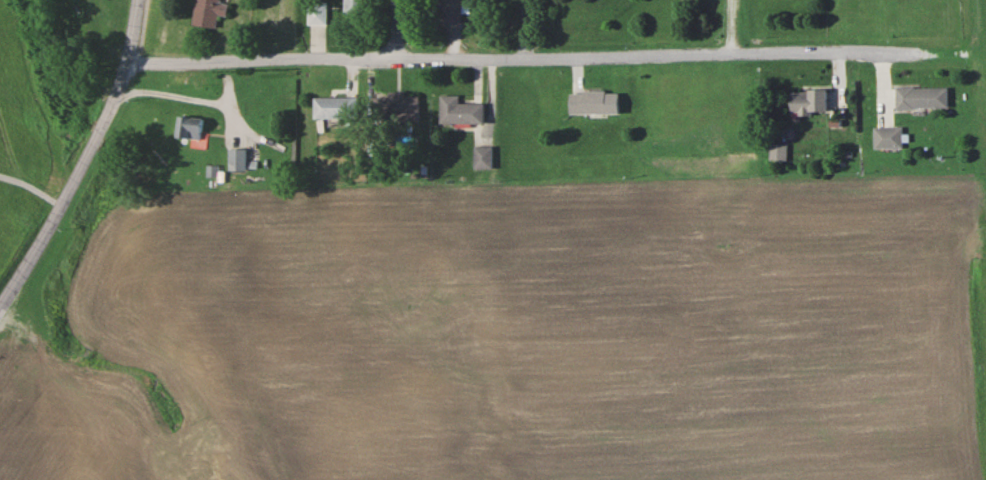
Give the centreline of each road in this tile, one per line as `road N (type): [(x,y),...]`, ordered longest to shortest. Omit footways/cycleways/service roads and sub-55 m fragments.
road 1 (residential): [(127,63),(909,53)]
road 2 (residential): [(0,299),(111,113),(138,0)]

